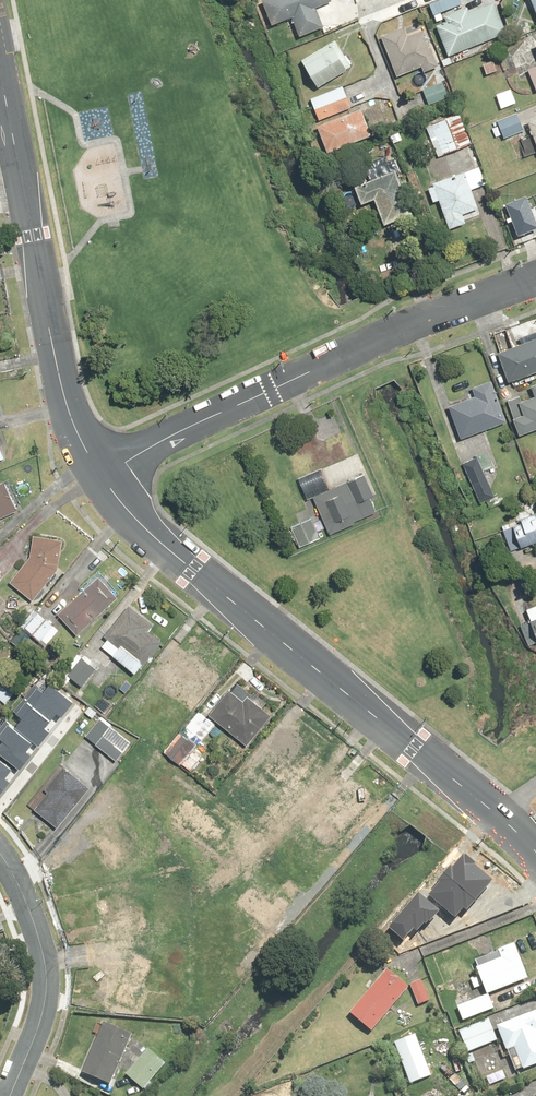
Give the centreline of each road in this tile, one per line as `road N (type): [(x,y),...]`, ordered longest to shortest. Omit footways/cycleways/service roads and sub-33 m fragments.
road 1 (secondary): [(535,853),(148,527),(102,470)]
road 2 (residential): [(102,470),(386,336),(535,280)]
road 3 (secondary): [(102,470),(56,376),(0,87)]
road 4 (residential): [(0,860),(26,900),(46,961),(44,1003),(8,1095)]

